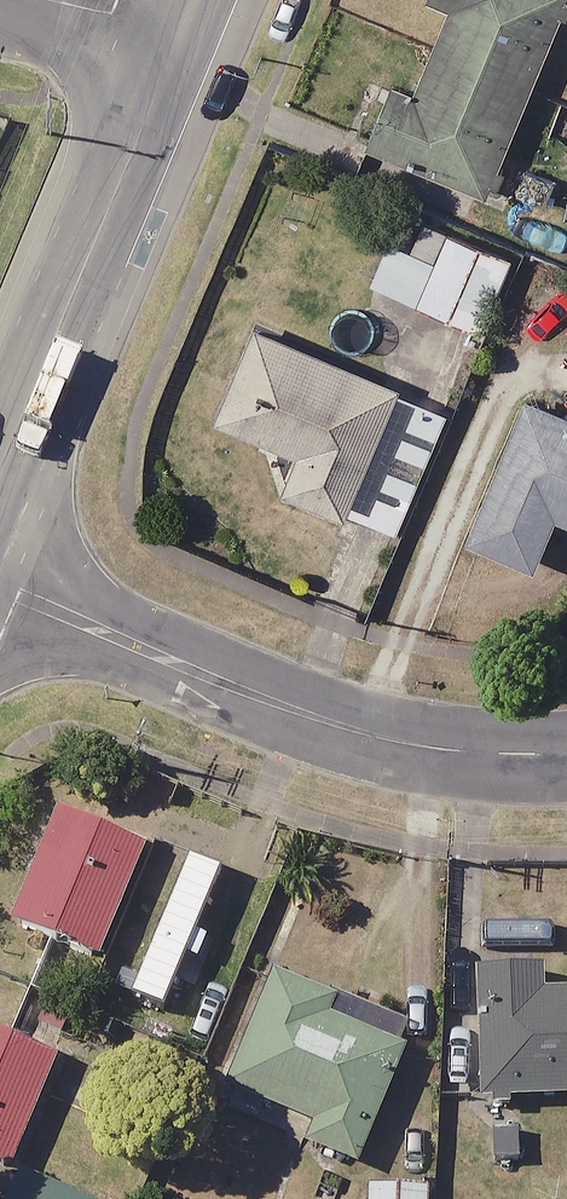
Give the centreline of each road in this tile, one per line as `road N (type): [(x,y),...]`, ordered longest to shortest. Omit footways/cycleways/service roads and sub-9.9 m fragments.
road 1 (residential): [(0,591),(303,716),(384,741),(566,755)]
road 2 (secondary): [(187,32),(0,472)]
road 3 (residential): [(47,0),(187,32)]

